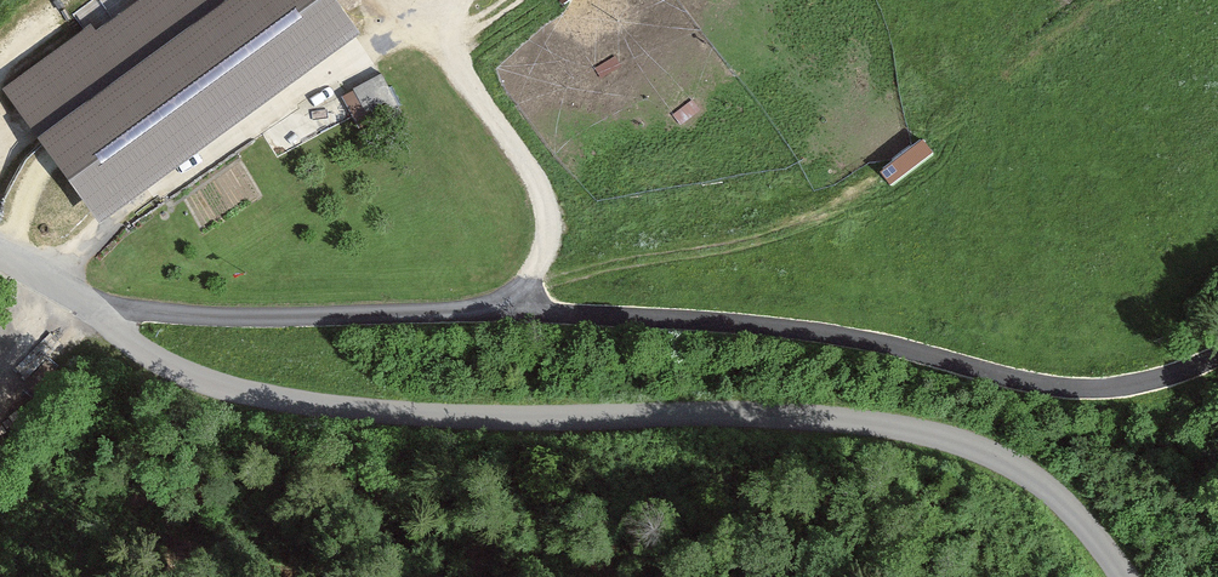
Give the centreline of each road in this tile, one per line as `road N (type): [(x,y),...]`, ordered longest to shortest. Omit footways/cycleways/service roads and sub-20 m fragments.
road 1 (tertiary): [(86,311),(754,323),(1081,387),(1134,385),(1217,355)]
road 2 (unclassified): [(86,311),(174,371),(275,404),(427,421),(816,421),(908,432),(1025,478),(1069,510),(1125,576)]
road 3 (track): [(0,141),(14,102),(144,0)]

